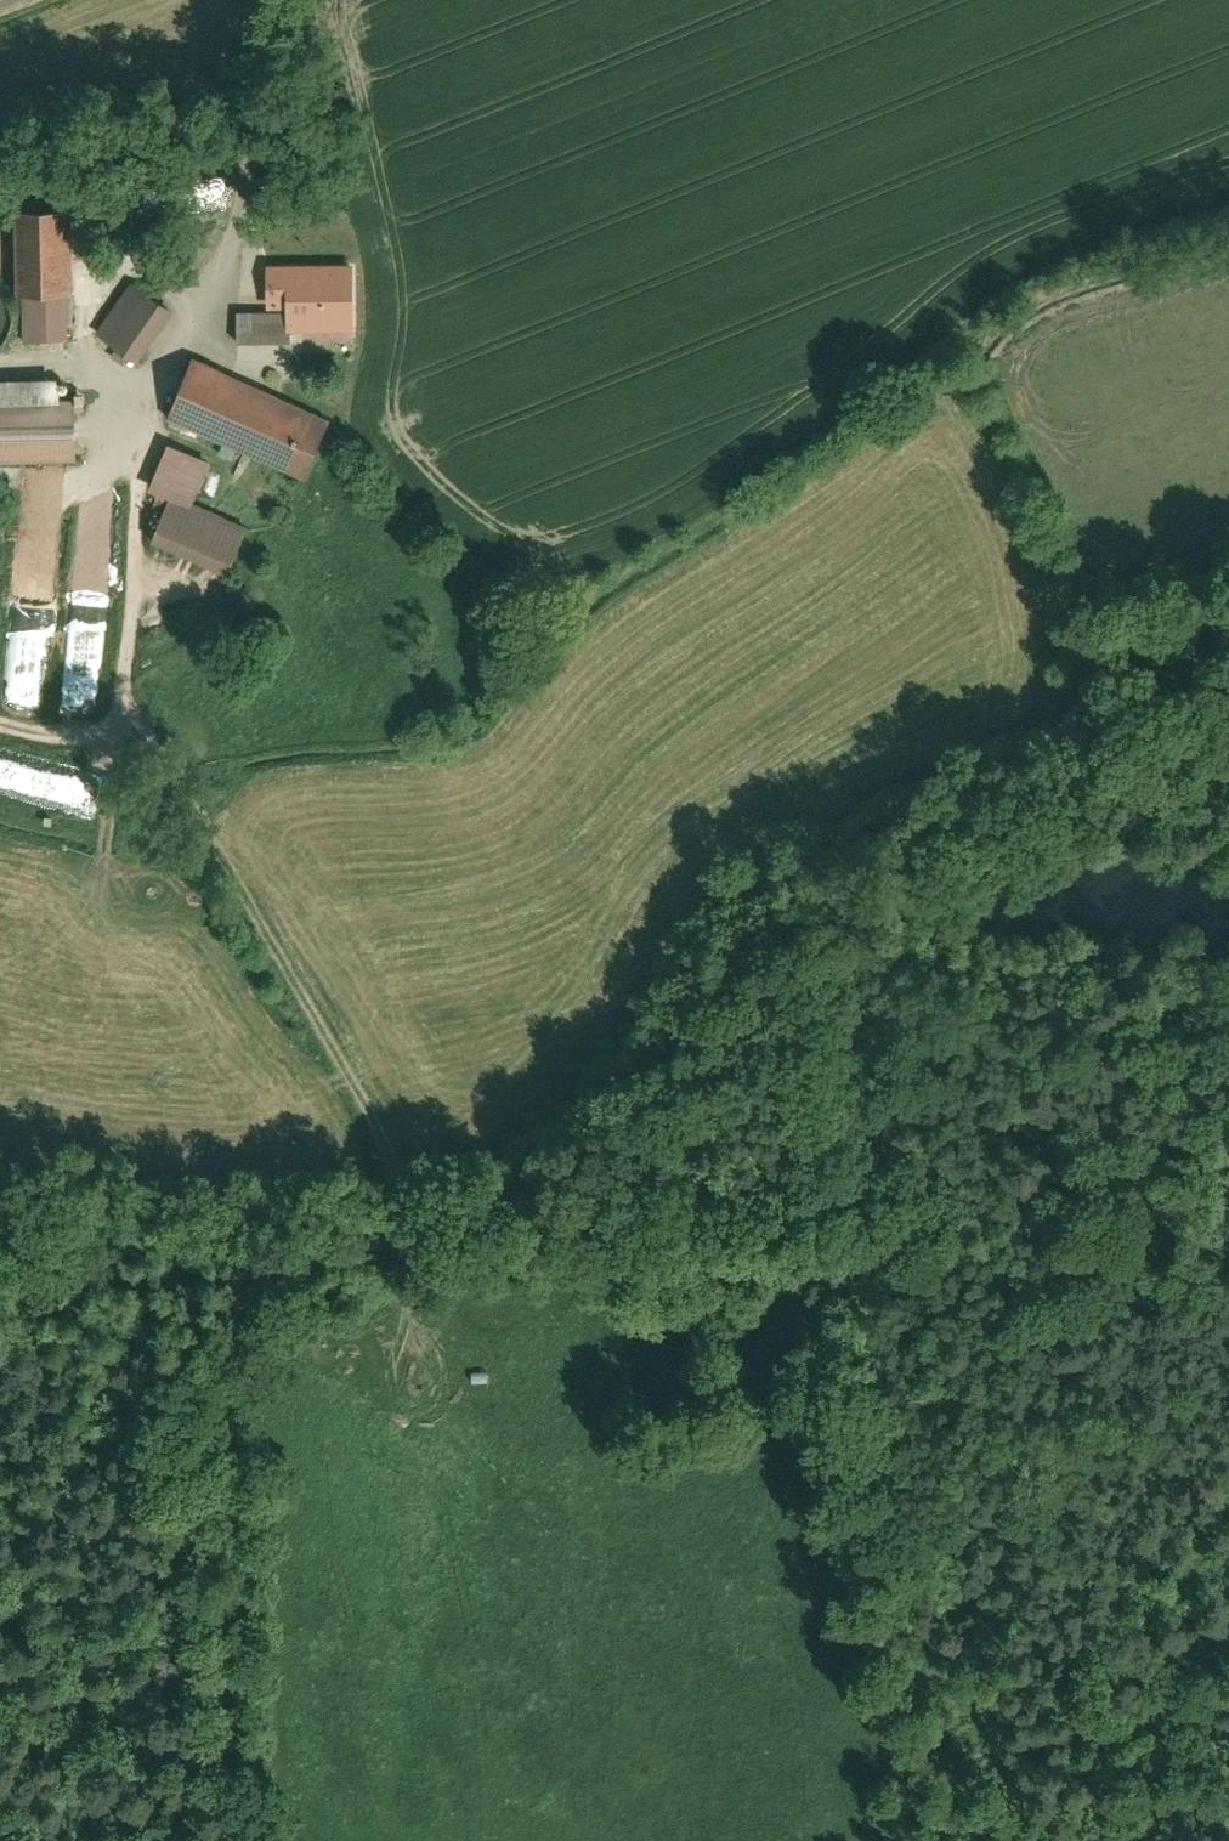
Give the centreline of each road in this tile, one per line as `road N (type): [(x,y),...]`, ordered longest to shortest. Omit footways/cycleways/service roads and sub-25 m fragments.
road 1 (track): [(1228,1145),(817,1227)]
road 2 (track): [(243,1281),(0,1294)]

